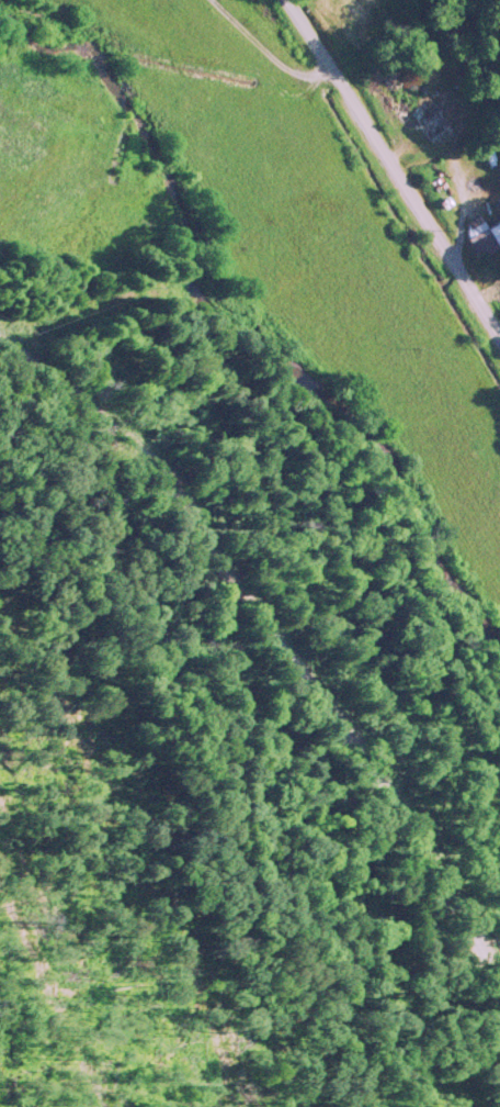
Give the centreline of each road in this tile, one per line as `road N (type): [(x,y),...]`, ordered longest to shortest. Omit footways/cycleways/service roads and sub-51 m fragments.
road 1 (tertiary): [(0,337),(93,404),(140,450),(372,752),(499,974)]
road 2 (residential): [(499,330),(290,0)]

